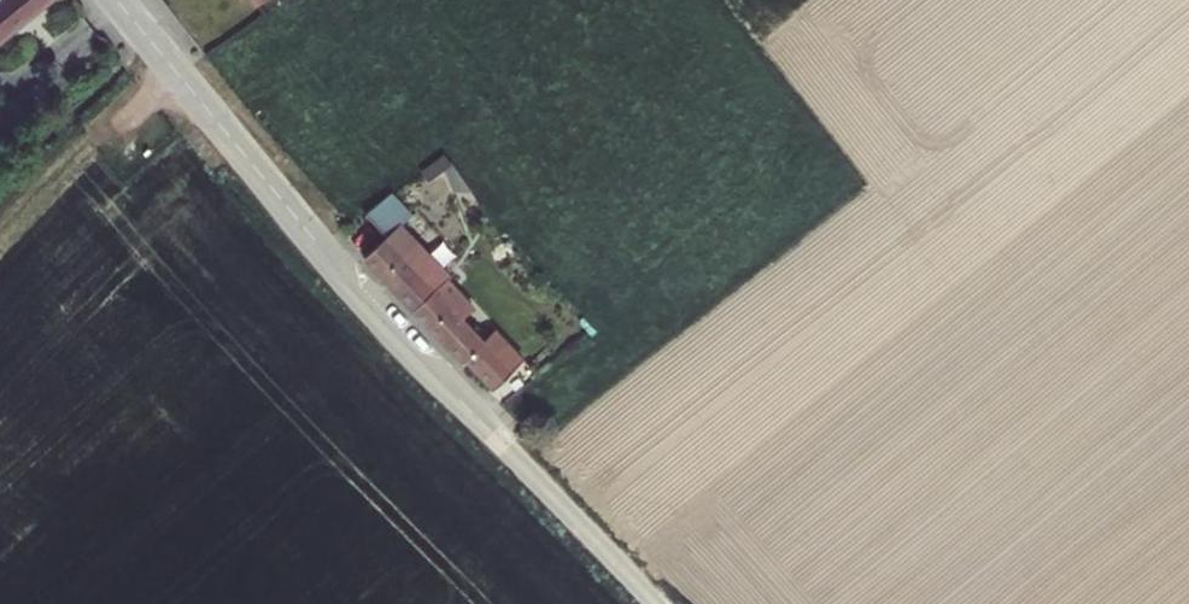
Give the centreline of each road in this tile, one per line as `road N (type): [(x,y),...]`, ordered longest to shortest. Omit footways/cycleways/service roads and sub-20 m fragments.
road 1 (residential): [(117,0),(367,302),(514,456)]
road 2 (unclassified): [(514,456),(658,603)]

